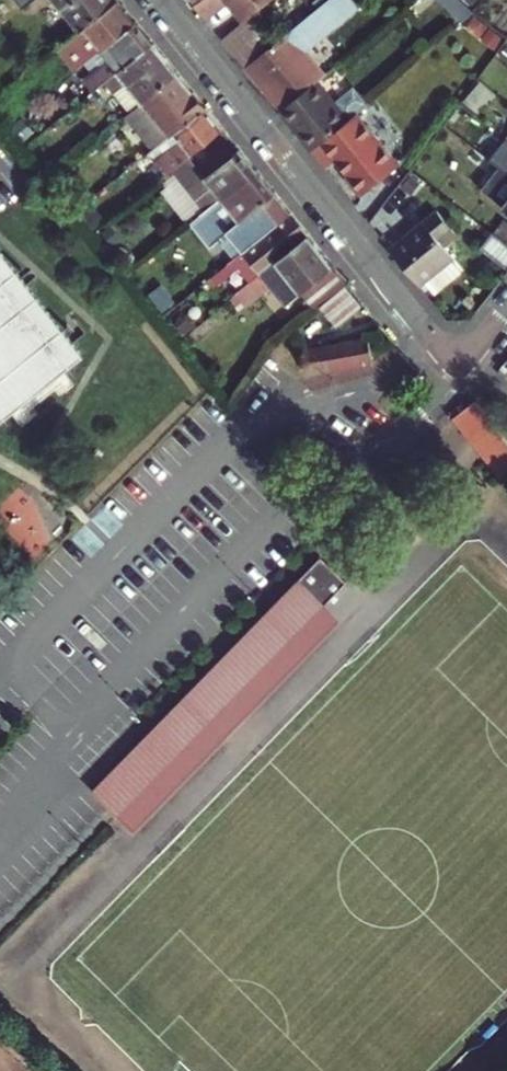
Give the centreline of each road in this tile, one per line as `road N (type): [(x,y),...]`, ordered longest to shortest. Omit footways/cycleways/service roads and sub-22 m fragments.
road 1 (residential): [(506,310),(470,350),(444,349),(160,0)]

